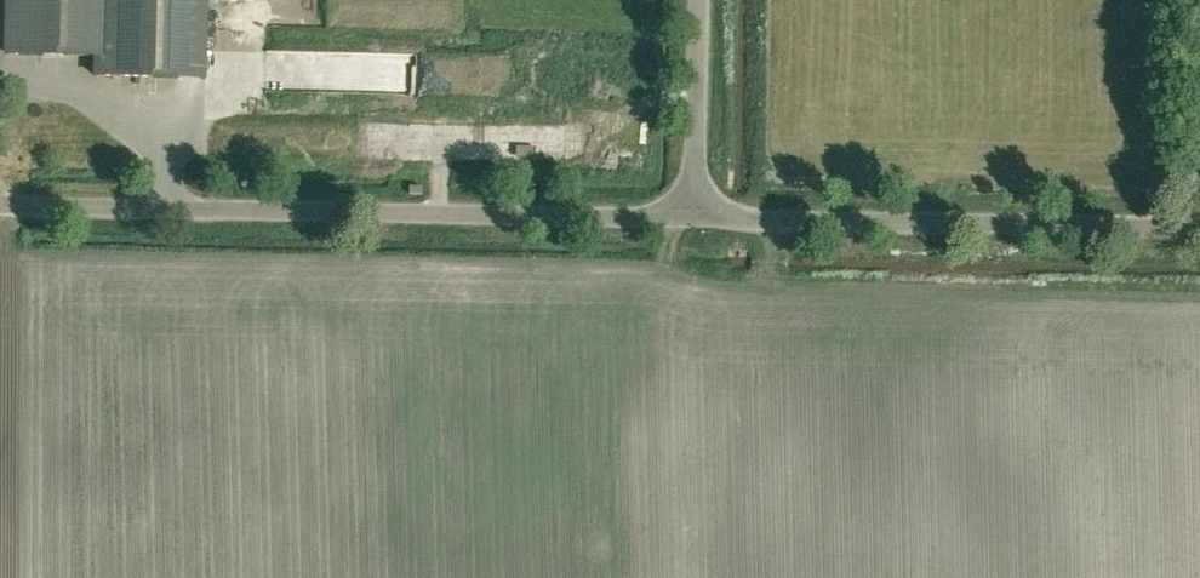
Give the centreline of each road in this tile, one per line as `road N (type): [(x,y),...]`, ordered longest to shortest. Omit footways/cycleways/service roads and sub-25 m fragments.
road 1 (unclassified): [(694,218),(0,206)]
road 2 (unclassified): [(1199,227),(694,218)]
road 3 (unclassified): [(694,218),(699,0)]

